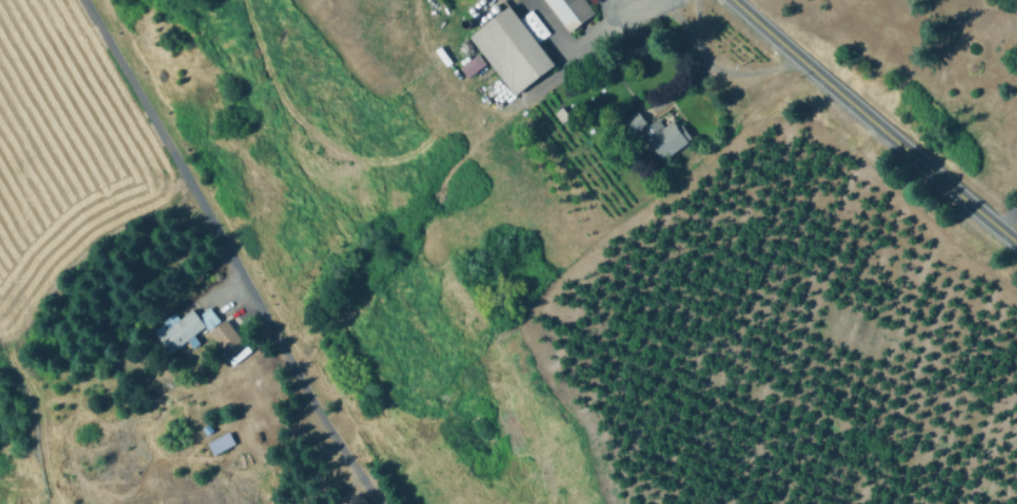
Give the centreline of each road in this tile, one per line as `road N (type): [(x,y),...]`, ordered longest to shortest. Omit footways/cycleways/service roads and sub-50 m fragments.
road 1 (tertiary): [(1016,241),(736,0)]
road 2 (track): [(417,0),(436,50),(474,98),(501,107),(519,101)]

